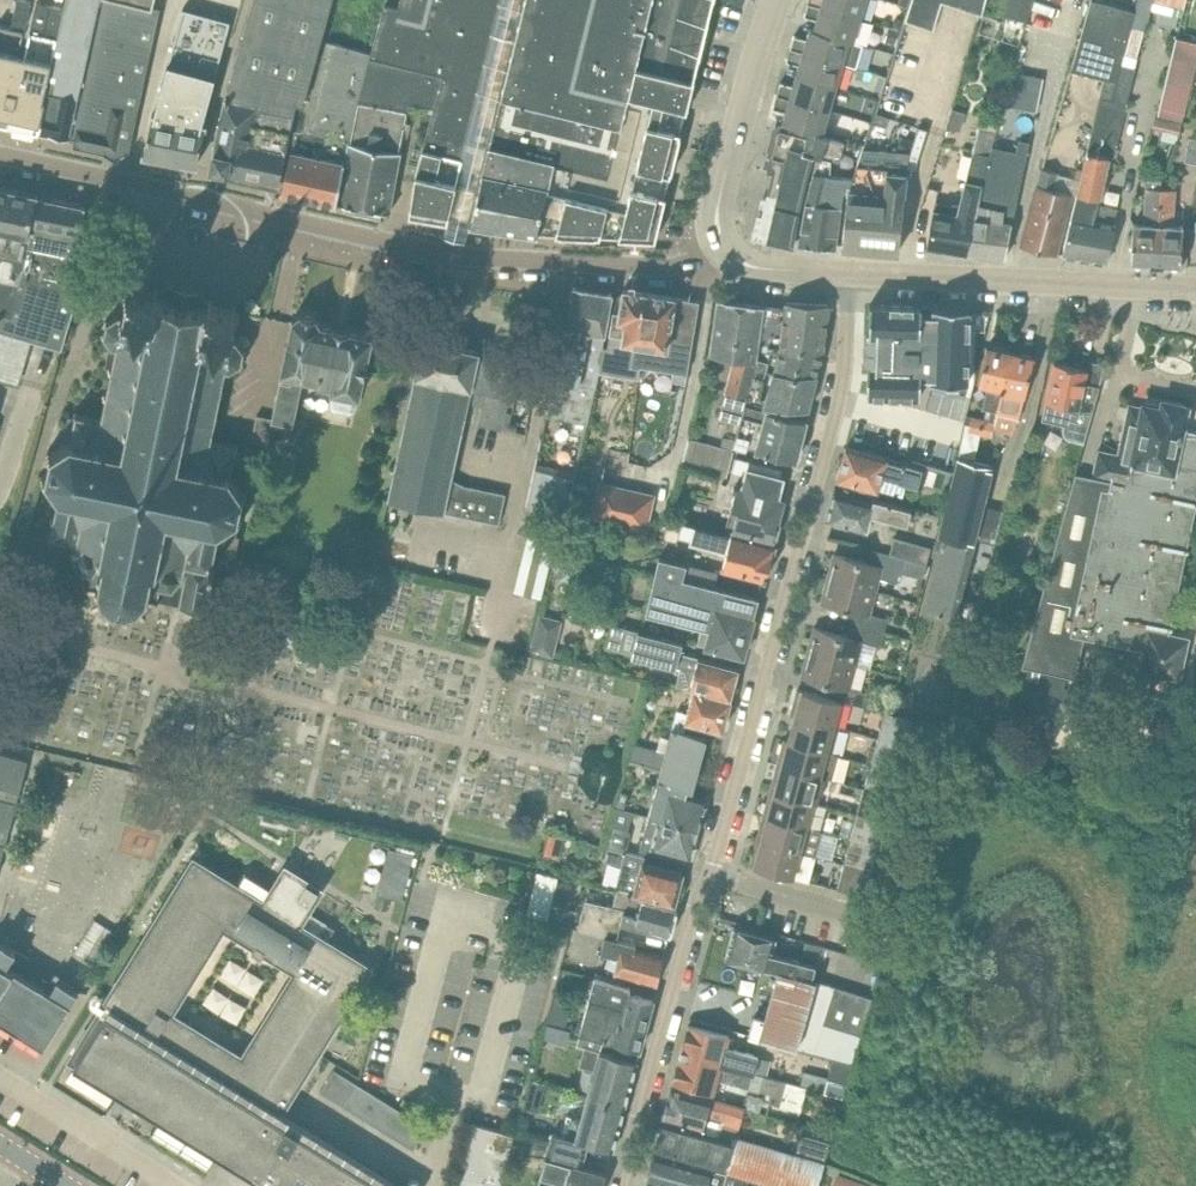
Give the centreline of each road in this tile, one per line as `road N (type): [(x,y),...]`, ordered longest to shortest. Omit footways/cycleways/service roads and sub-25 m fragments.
road 1 (residential): [(847,271),(839,410),(639,1112),(628,1185)]
road 2 (residential): [(0,158),(457,253),(564,261)]
road 3 (residential): [(485,628),(564,261)]
road 4 (residential): [(847,271),(1195,286)]
road 5 (residential): [(776,0),(717,210),(725,246)]
road 6 (residential): [(564,261),(660,266),(725,246)]
road 7 (residential): [(725,246),(760,268),(847,271)]

